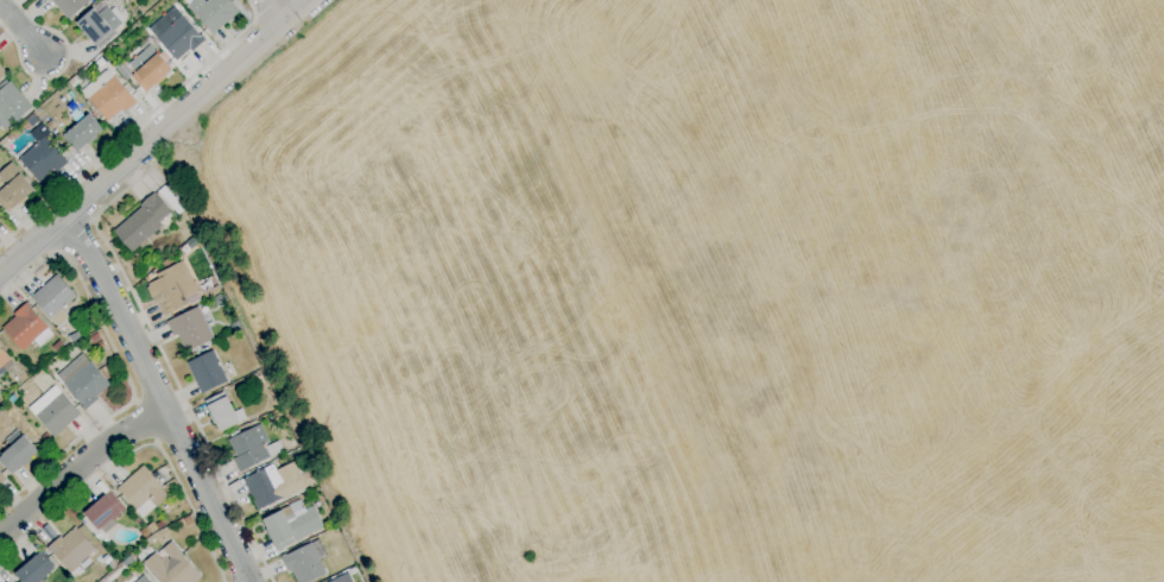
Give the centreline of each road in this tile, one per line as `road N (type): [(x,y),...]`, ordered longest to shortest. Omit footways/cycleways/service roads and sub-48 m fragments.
road 1 (residential): [(0,273),(308,0)]
road 2 (residential): [(61,220),(102,278),(249,581)]
road 3 (residential): [(0,537),(91,457),(166,412)]

